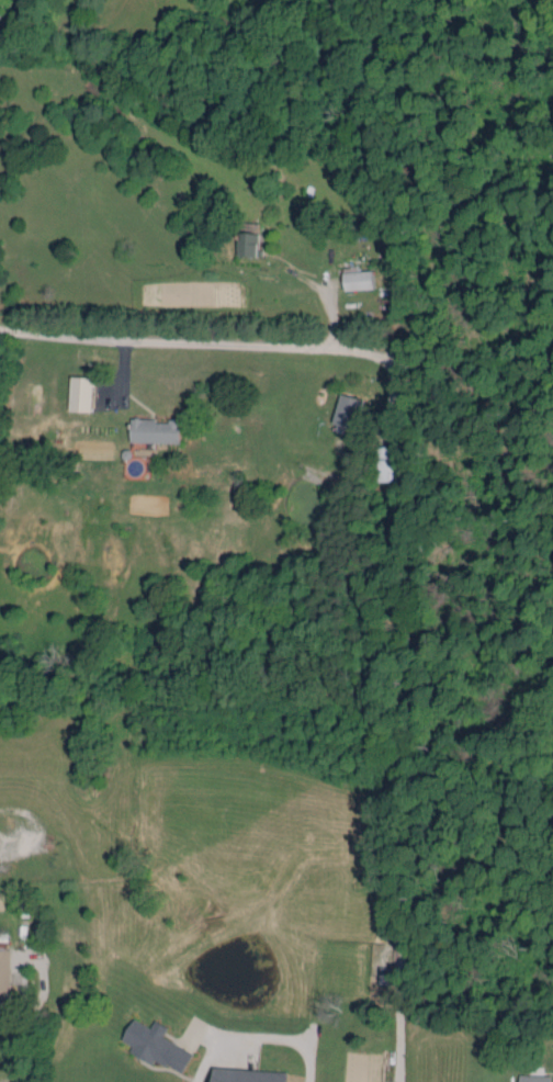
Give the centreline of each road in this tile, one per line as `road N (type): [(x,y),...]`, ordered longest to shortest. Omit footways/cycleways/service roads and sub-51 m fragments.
road 1 (residential): [(0,335),(329,346)]

